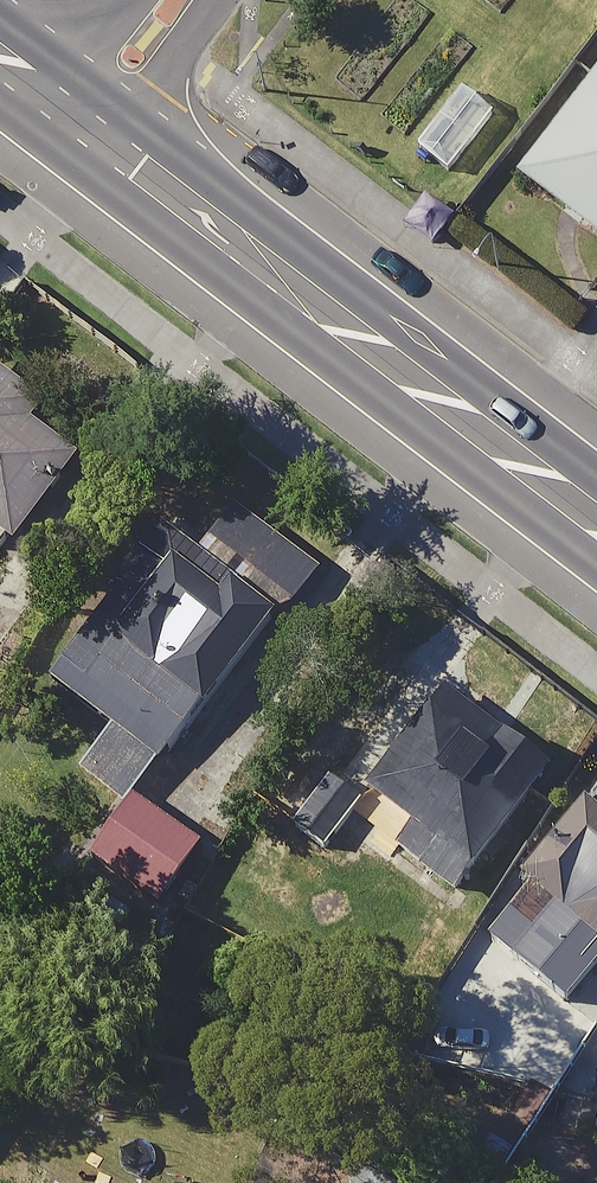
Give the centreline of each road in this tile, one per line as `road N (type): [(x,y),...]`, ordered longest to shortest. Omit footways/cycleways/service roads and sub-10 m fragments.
road 1 (primary): [(84,109),(217,206),(303,293),(596,521)]
road 2 (residential): [(84,109),(169,0)]

